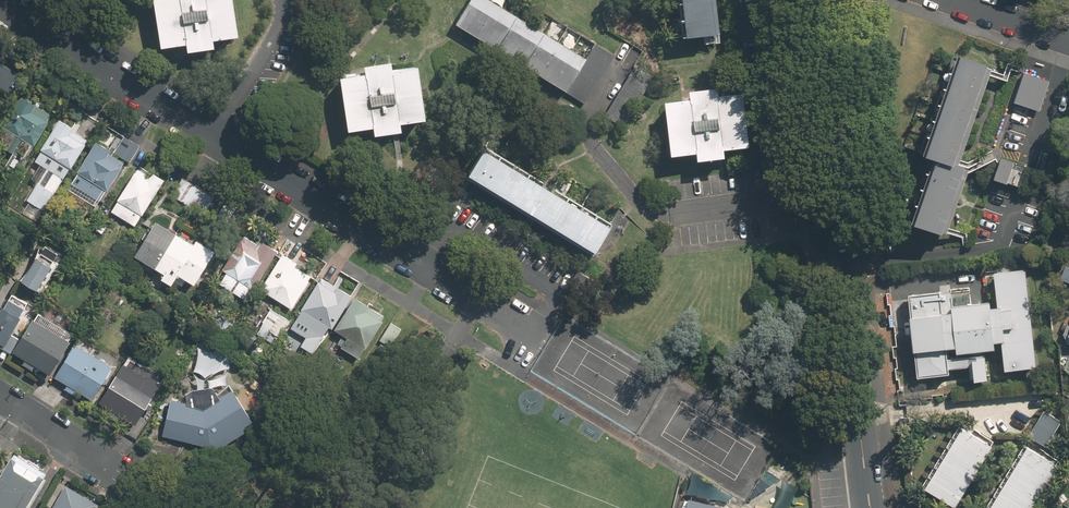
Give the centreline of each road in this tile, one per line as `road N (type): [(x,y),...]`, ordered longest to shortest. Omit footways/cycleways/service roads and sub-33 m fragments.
road 1 (residential): [(0,8),(533,333)]
road 2 (secondary): [(869,507),(812,0)]
road 3 (residential): [(124,474),(0,397)]

